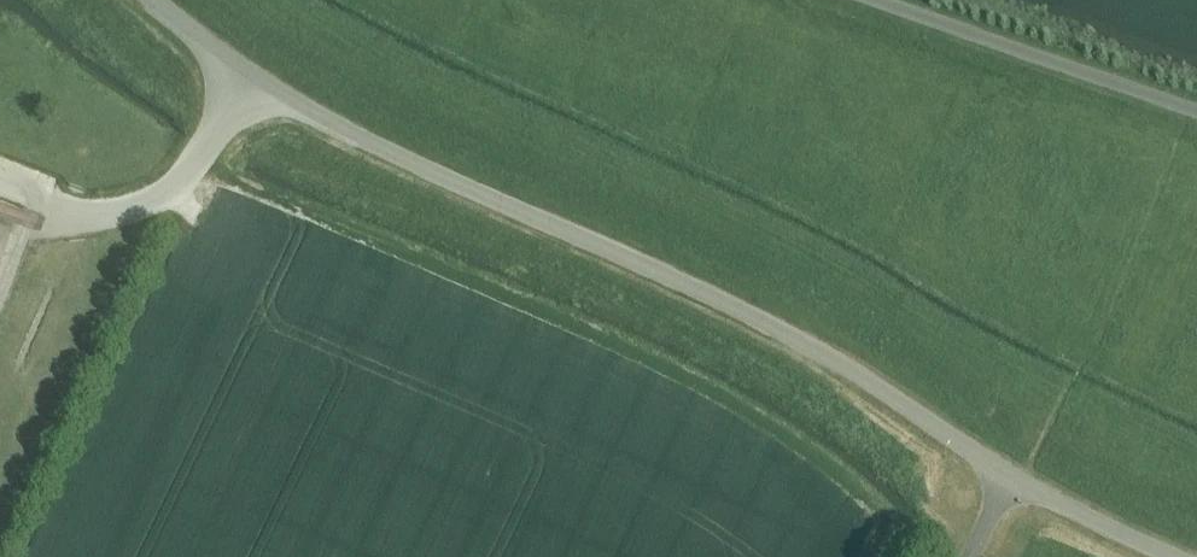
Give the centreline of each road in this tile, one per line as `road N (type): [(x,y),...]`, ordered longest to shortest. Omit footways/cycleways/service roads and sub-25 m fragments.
road 1 (unclassified): [(1160,556),(999,480),(773,331),(351,139),(243,79),(151,0)]

